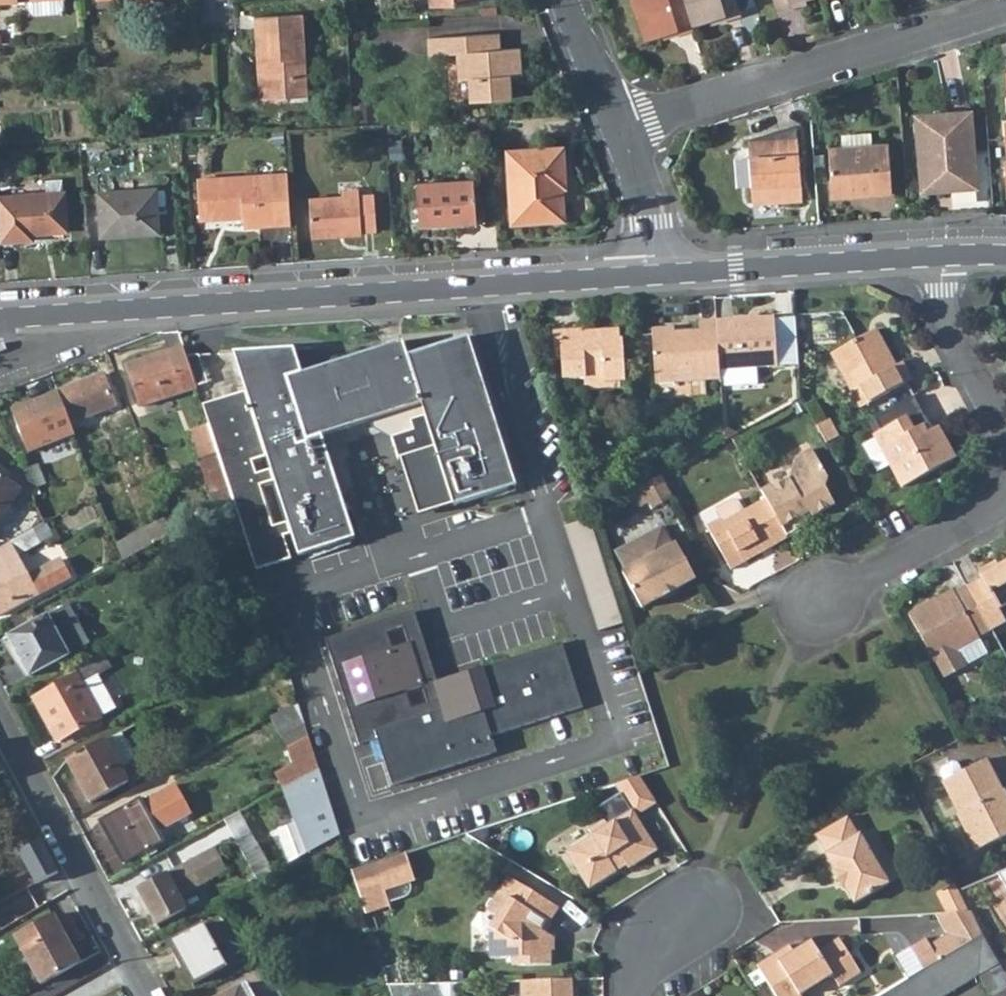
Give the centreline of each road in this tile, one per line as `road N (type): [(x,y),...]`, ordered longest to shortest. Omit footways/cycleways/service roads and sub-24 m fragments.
road 1 (residential): [(0,318),(665,273)]
road 2 (residential): [(617,126),(1005,6)]
road 3 (residential): [(0,725),(149,995)]
road 4 (residential): [(665,273),(943,254)]
road 5 (residential): [(1005,498),(818,605)]
road 6 (residential): [(943,254),(947,317),(1005,436)]
road 7 (residential): [(617,126),(665,273)]
road 8 (residential): [(563,0),(617,126)]

